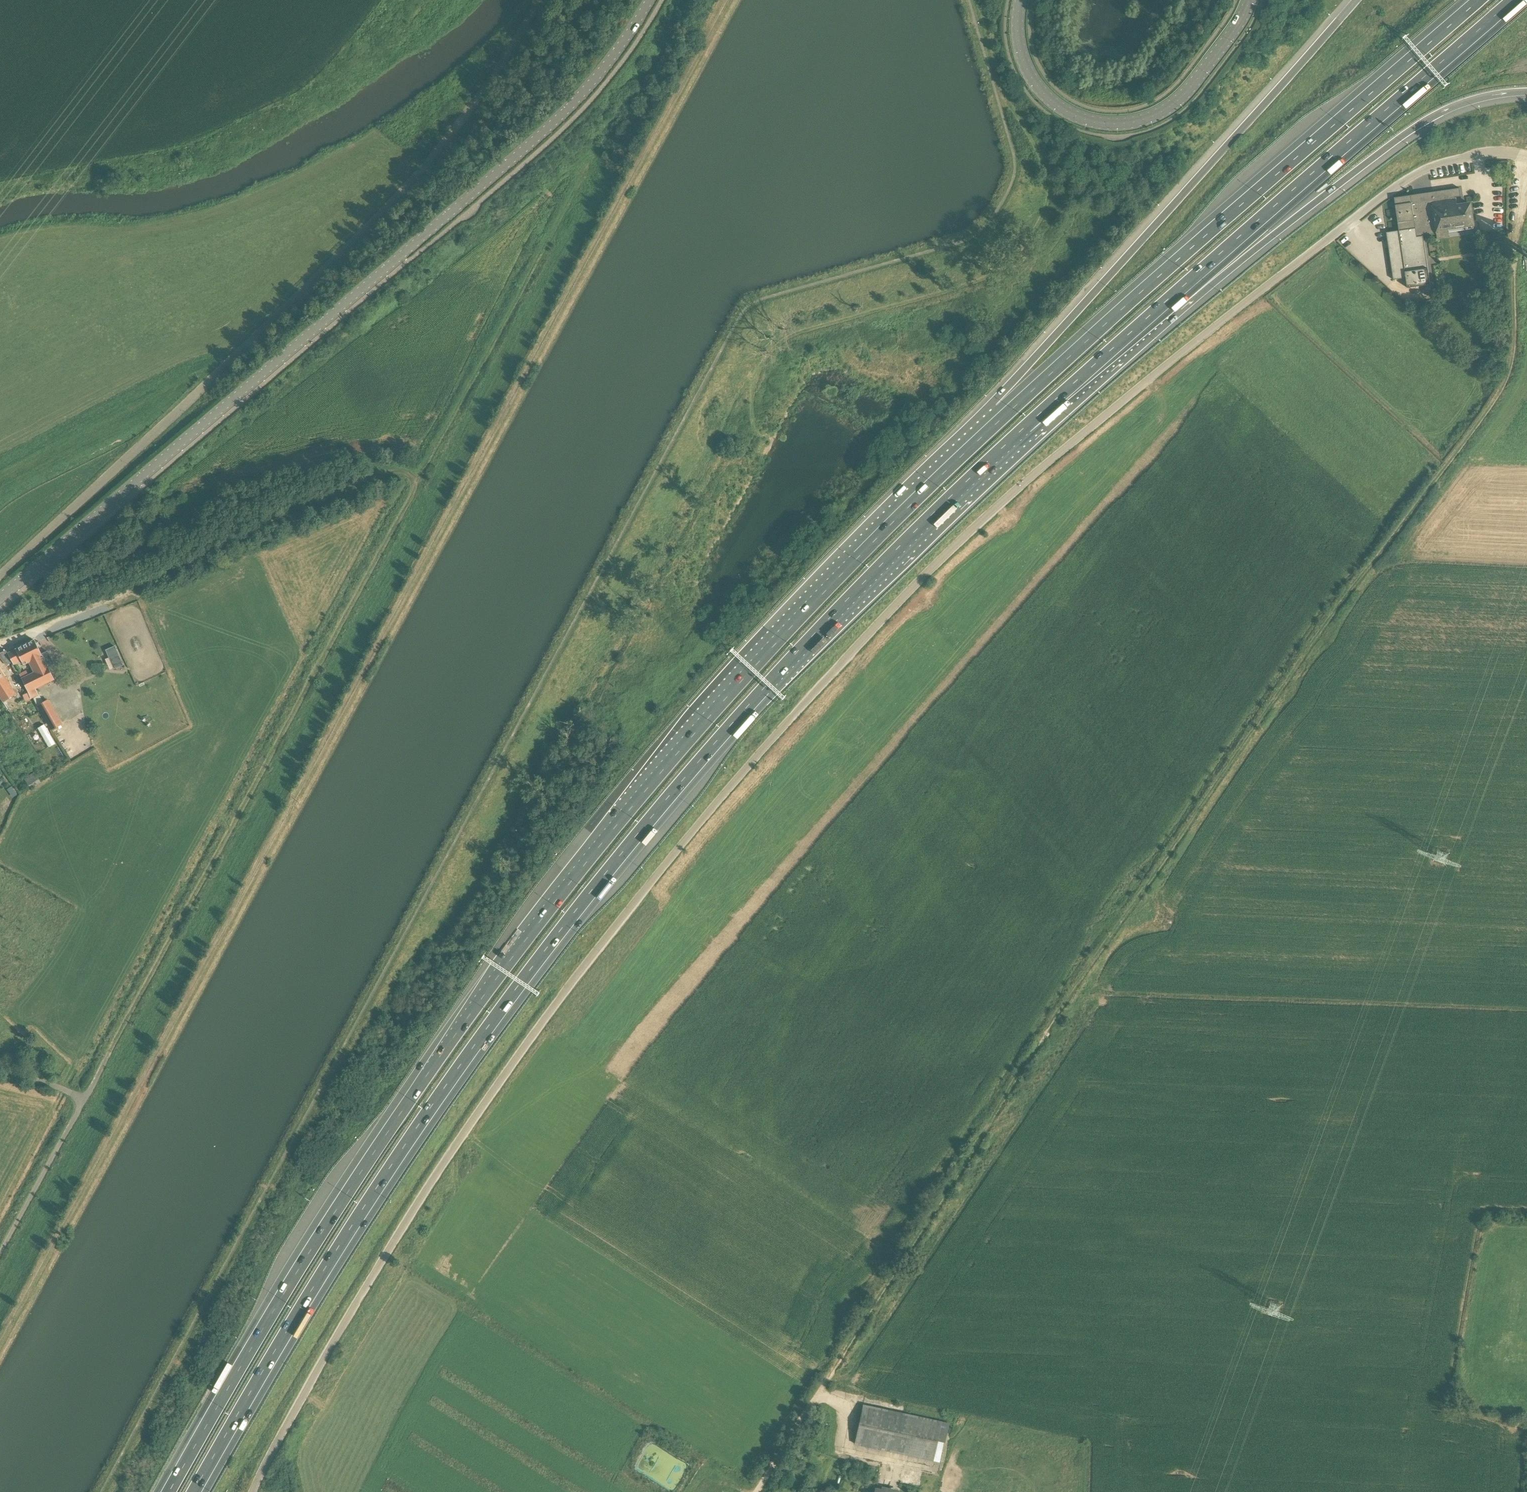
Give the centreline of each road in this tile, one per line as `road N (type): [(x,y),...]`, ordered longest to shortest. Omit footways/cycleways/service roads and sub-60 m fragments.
road 1 (unclassified): [(352,1491),(453,1300),(593,1105),(1330,235),(1437,164),(1526,155)]
road 2 (motorway): [(198,1491),(416,1135),(677,791),(925,526),(1175,300)]
road 3 (track): [(1526,179),(1513,218),(1508,359),(1058,1009),(755,1491)]
road 4 (motorway): [(1002,414),(750,668),(569,878),(317,1236),(164,1491)]
road 5 (track): [(84,1099),(418,484),(403,472),(389,476),(76,607),(68,620),(0,643)]
road 6 (tertiary): [(0,598),(562,116),(612,61),(649,0)]
road 7 (unclassified): [(0,575),(394,200),(488,83),(538,0)]
road 8 (motorway): [(1474,0),(1002,414)]
road 9 (motorway): [(1354,0),(1032,361),(1002,414)]
road 10 (motorway): [(1175,300),(1518,0)]
road 11 (motorway): [(1175,300),(1235,266),(1433,118),(1526,93)]
road 12 (tertiary): [(1021,0),(1018,35),(1031,79),(1054,104),(1101,124),(1148,119),(1176,102),(1250,0)]
road 13 (unclassified): [(0,1255),(84,1099),(0,1070)]

